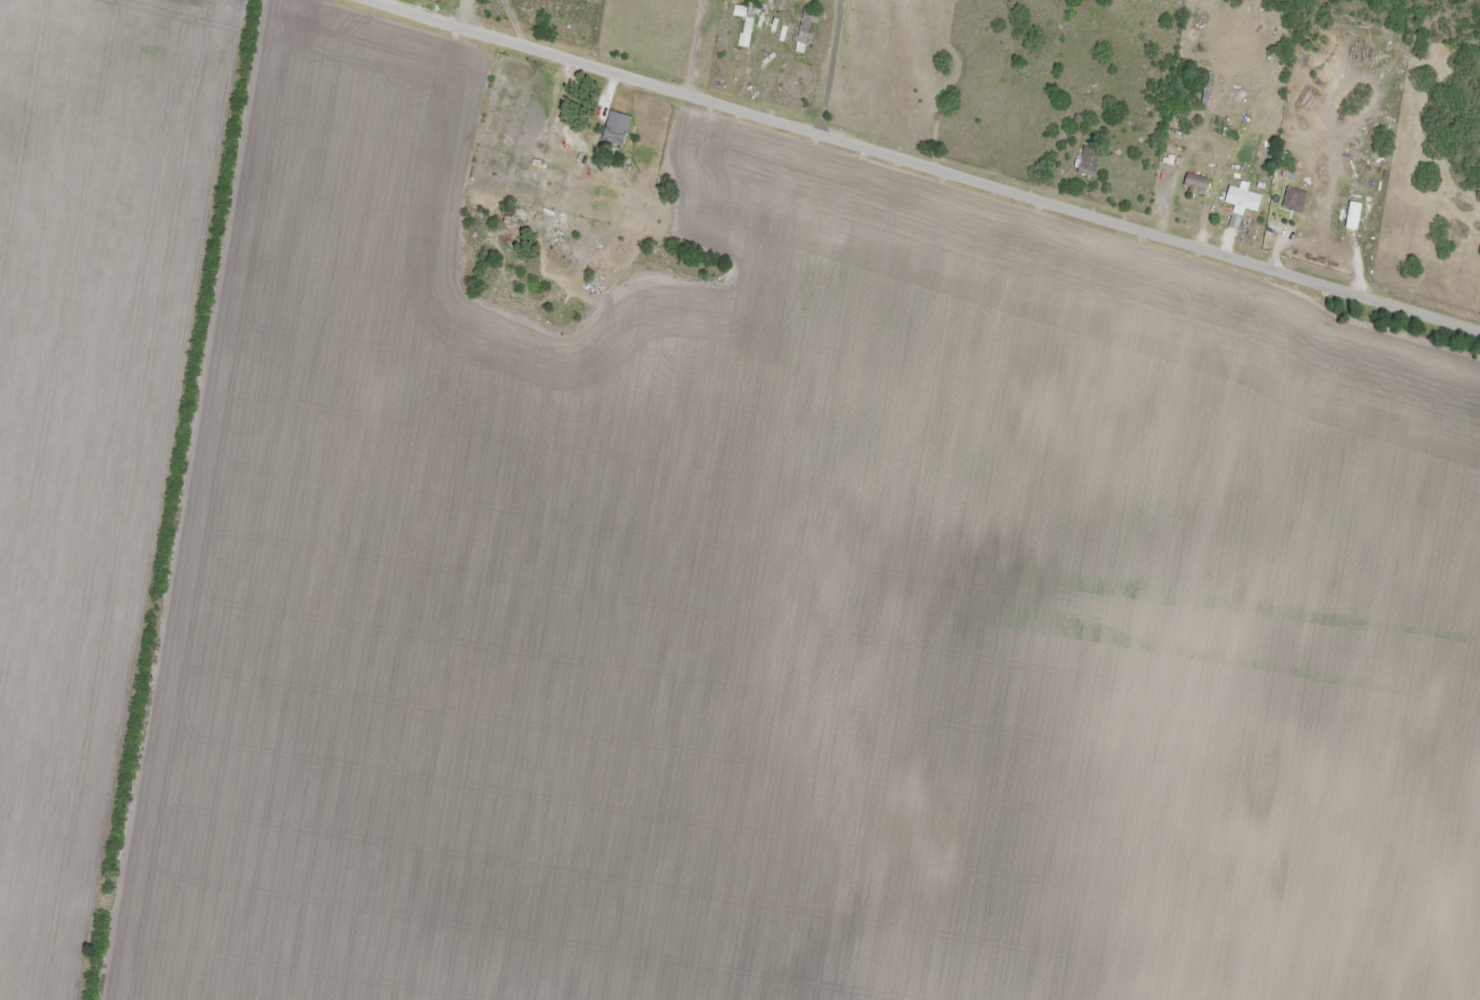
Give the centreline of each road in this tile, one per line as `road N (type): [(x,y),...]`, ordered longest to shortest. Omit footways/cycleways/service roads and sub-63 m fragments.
road 1 (residential): [(1479,336),(362,0)]

